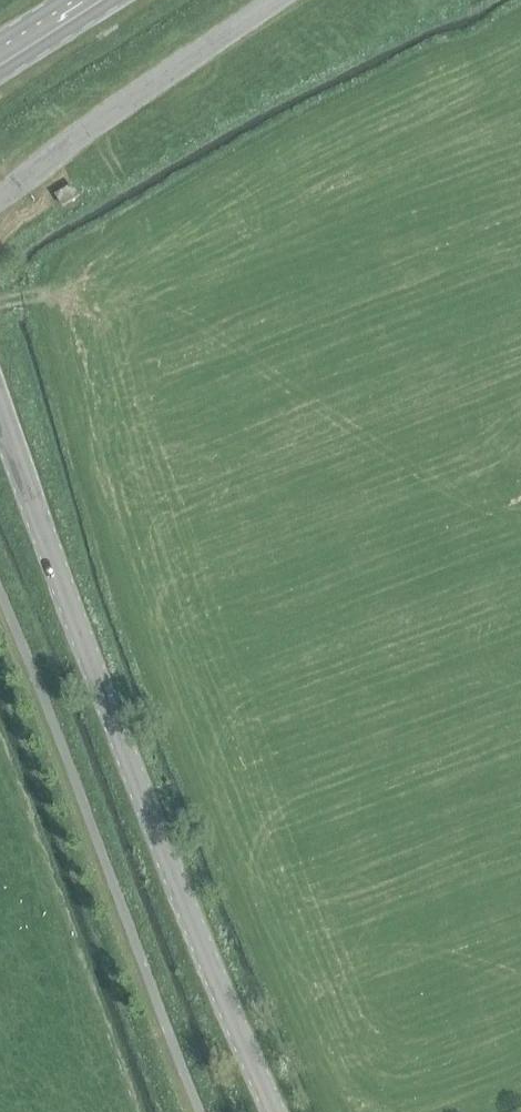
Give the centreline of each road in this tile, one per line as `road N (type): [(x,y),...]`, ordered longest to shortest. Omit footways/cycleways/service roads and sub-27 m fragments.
road 1 (tertiary): [(275,1111),(138,788),(0,414)]
road 2 (unclassified): [(0,198),(275,0)]
road 3 (primary): [(0,72),(112,0)]

